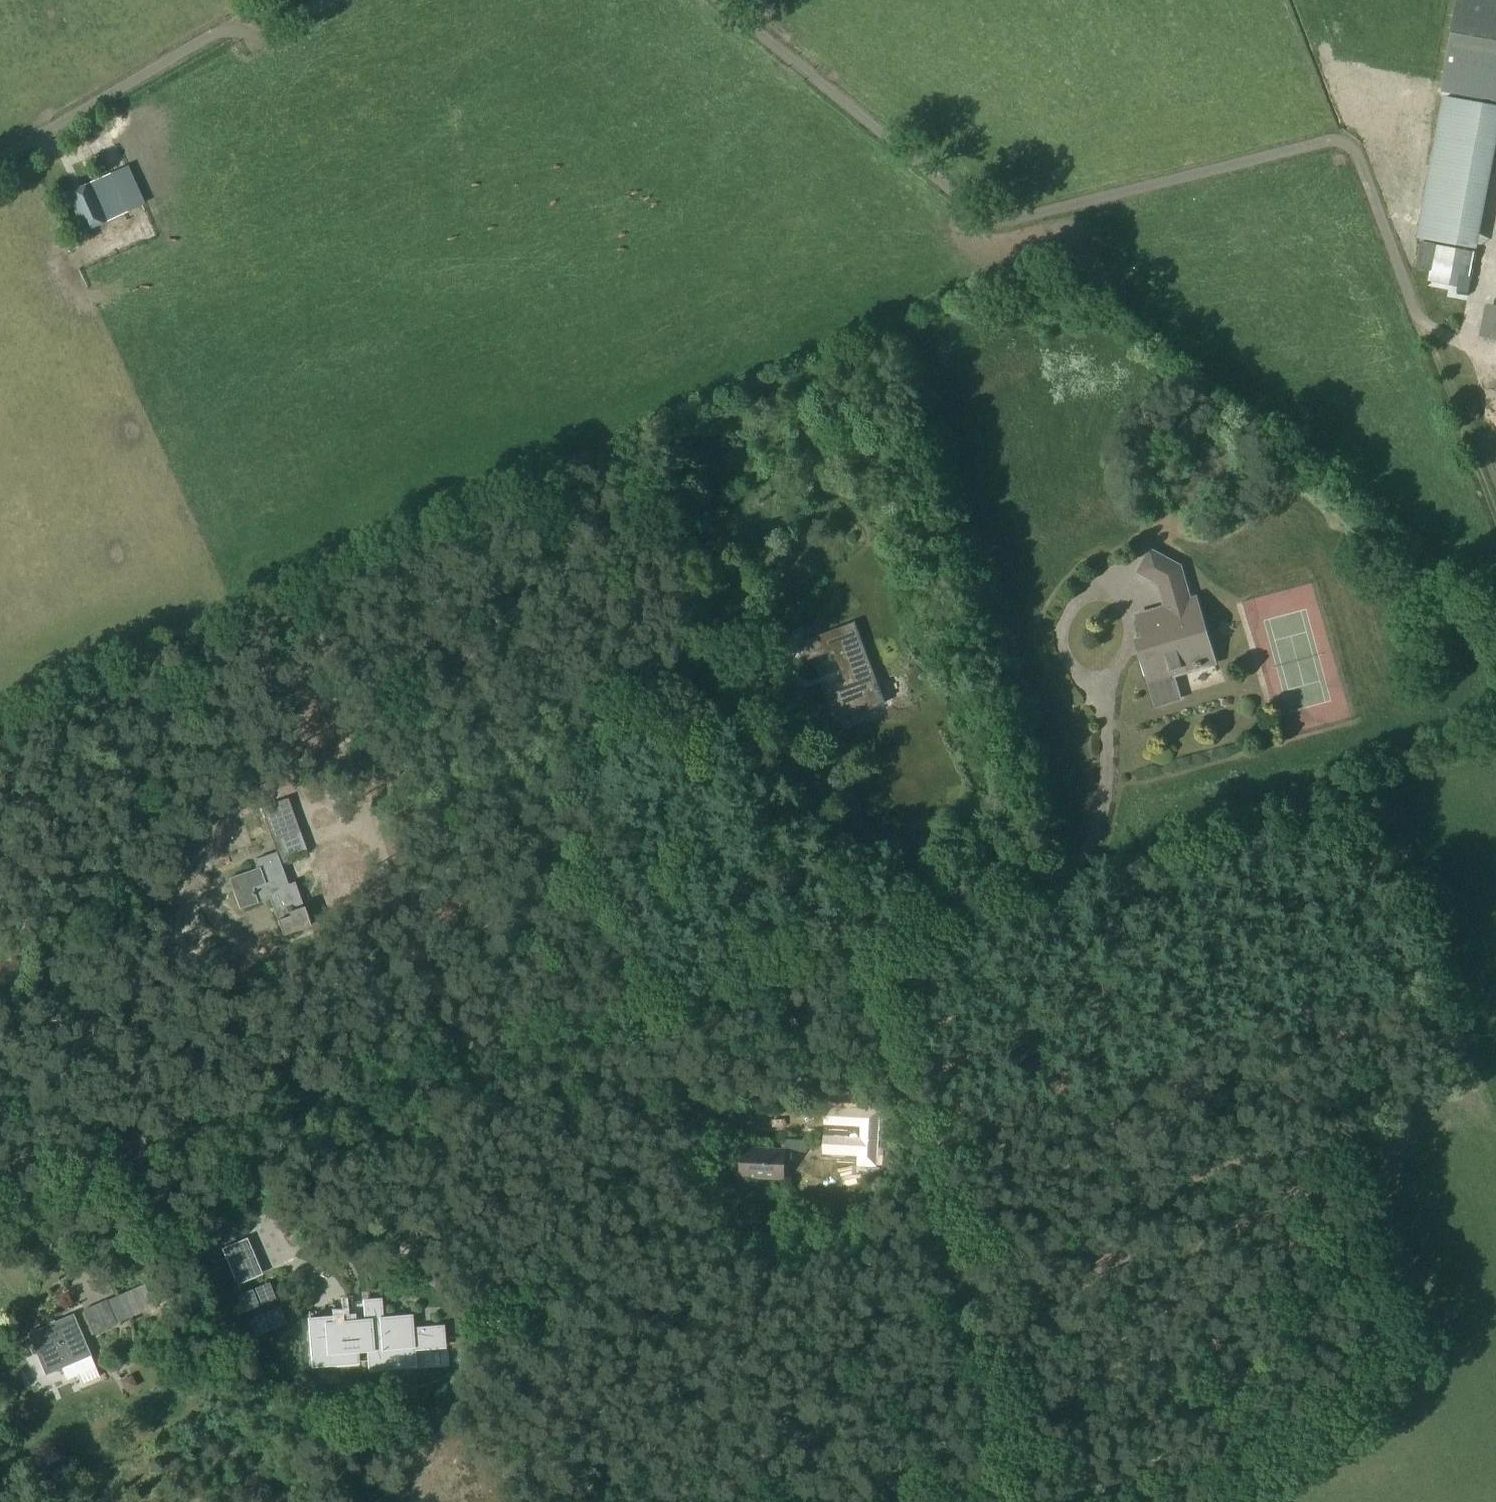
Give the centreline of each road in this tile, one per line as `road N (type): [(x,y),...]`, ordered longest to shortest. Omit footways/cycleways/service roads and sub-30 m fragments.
road 1 (unclassified): [(0,1187),(1065,860),(1088,842),(1125,643)]
road 2 (track): [(719,0),(992,221),(1337,141),(1356,154),(1420,322),(1495,349)]
road 3 (track): [(0,158),(223,30),(258,37),(325,0)]

